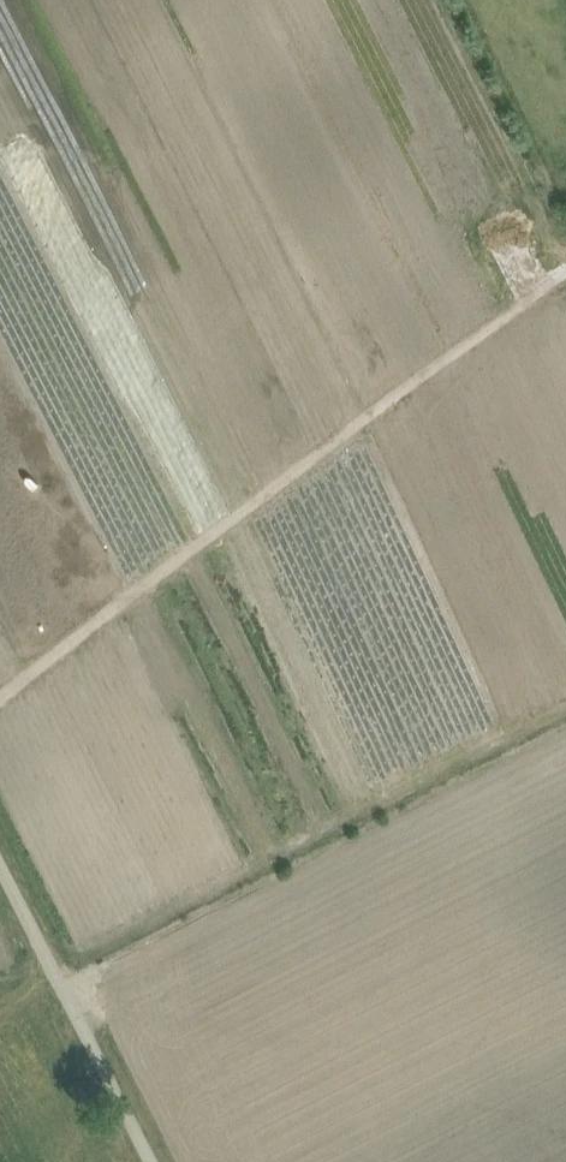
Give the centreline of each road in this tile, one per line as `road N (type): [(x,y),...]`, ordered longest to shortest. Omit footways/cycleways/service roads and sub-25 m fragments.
road 1 (unclassified): [(142,1161),(0,882)]

